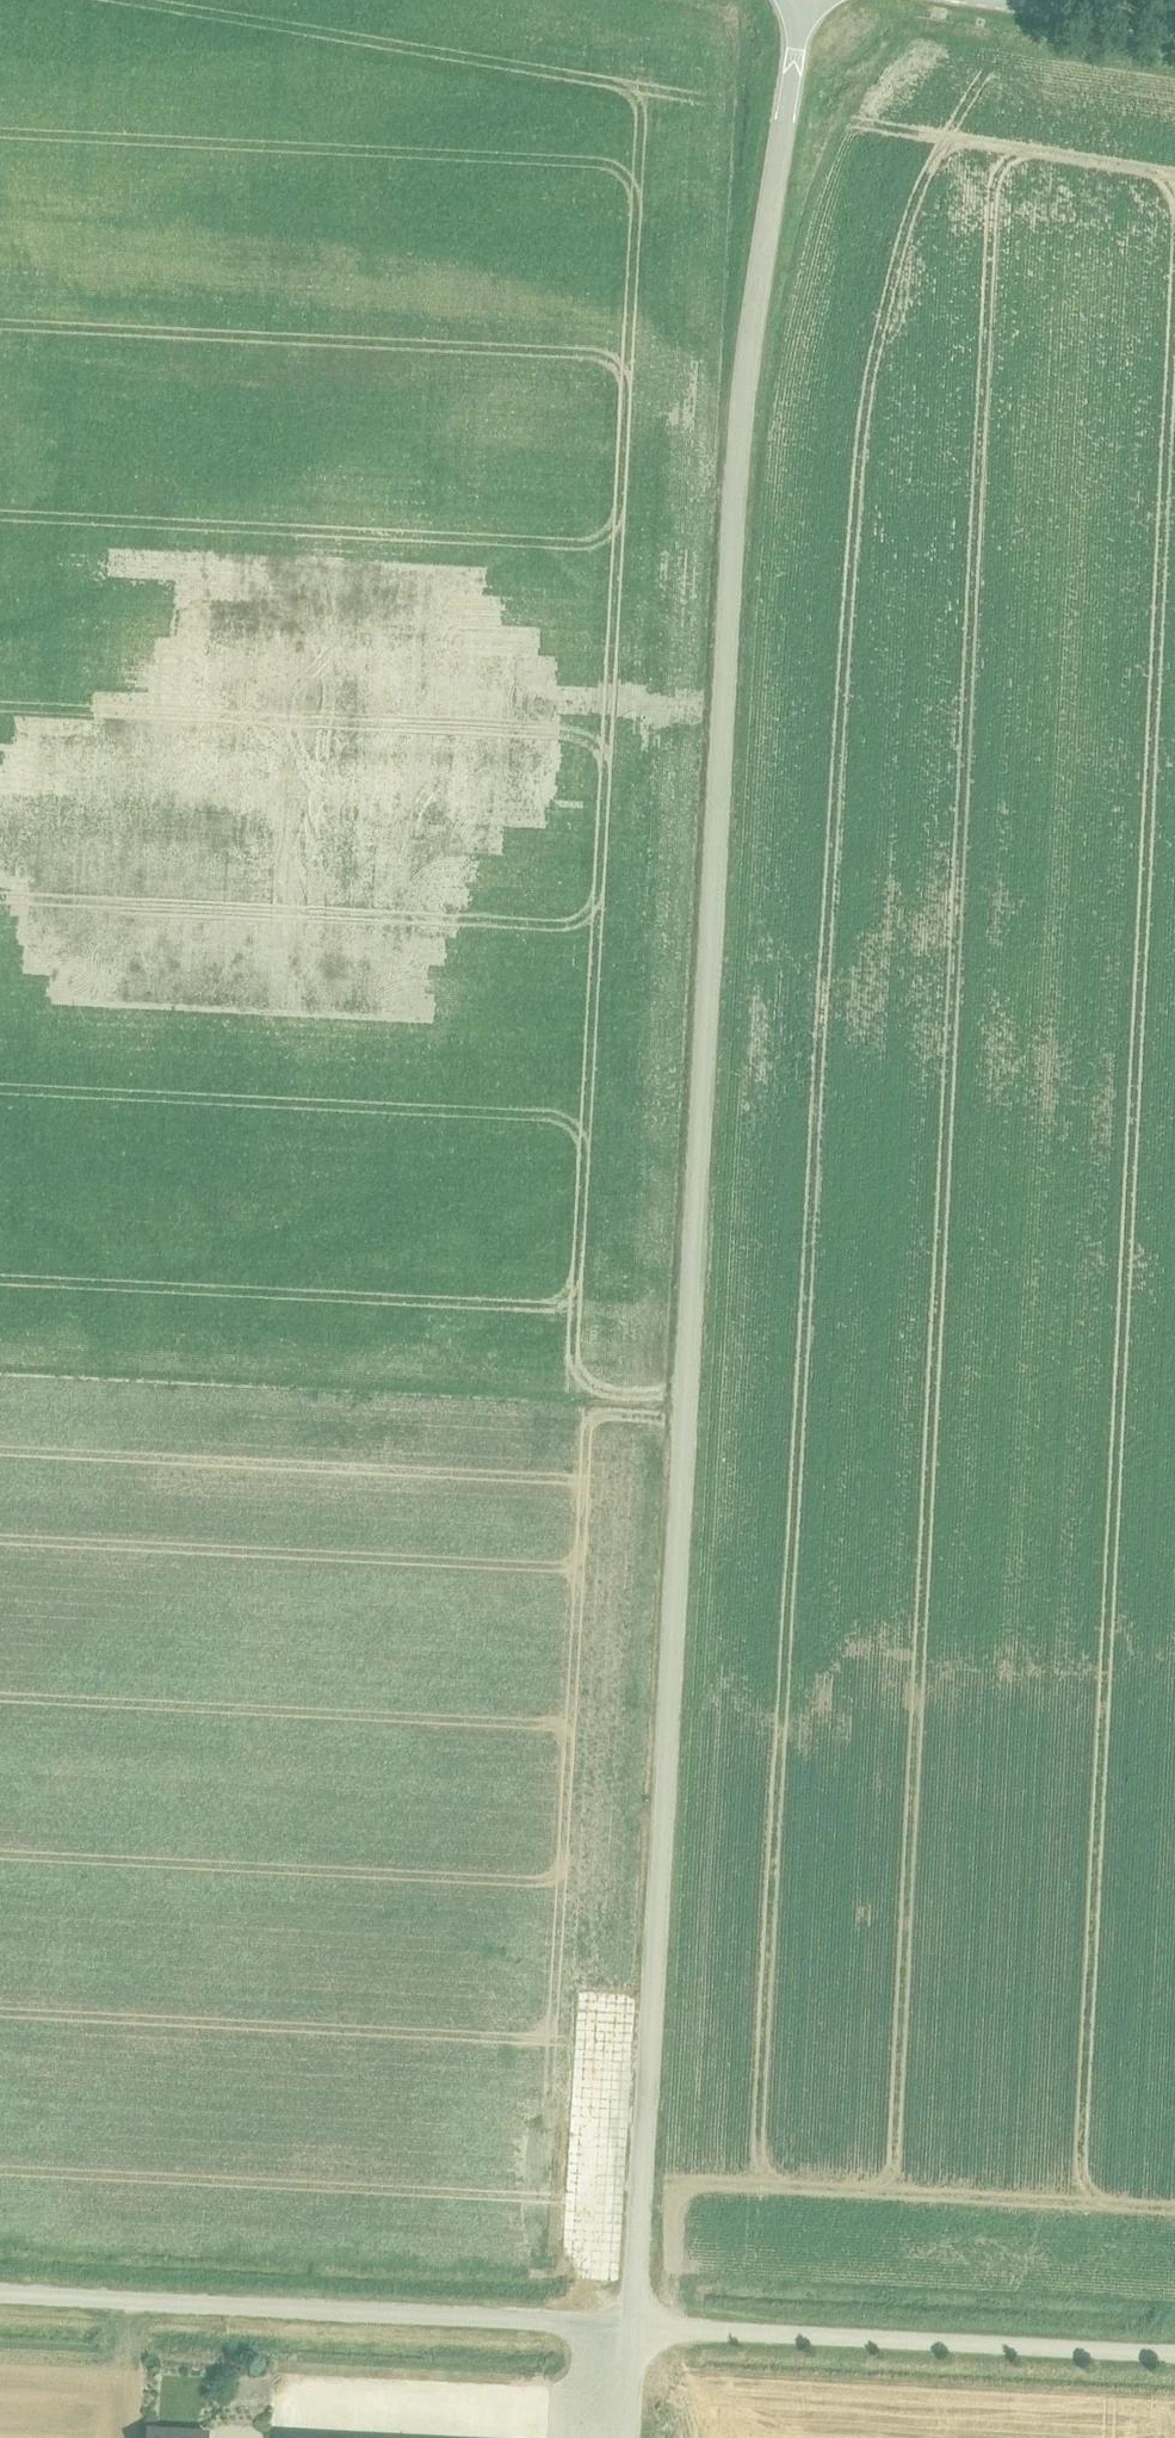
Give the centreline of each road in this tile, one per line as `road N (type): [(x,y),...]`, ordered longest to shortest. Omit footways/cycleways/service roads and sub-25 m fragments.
road 1 (unclassified): [(633,2327),(741,405),(804,0)]
road 2 (unclassified): [(633,2327),(0,2295)]
road 3 (unclassified): [(1174,2354),(633,2327)]
road 4 (tertiary): [(1007,0),(1174,28)]

